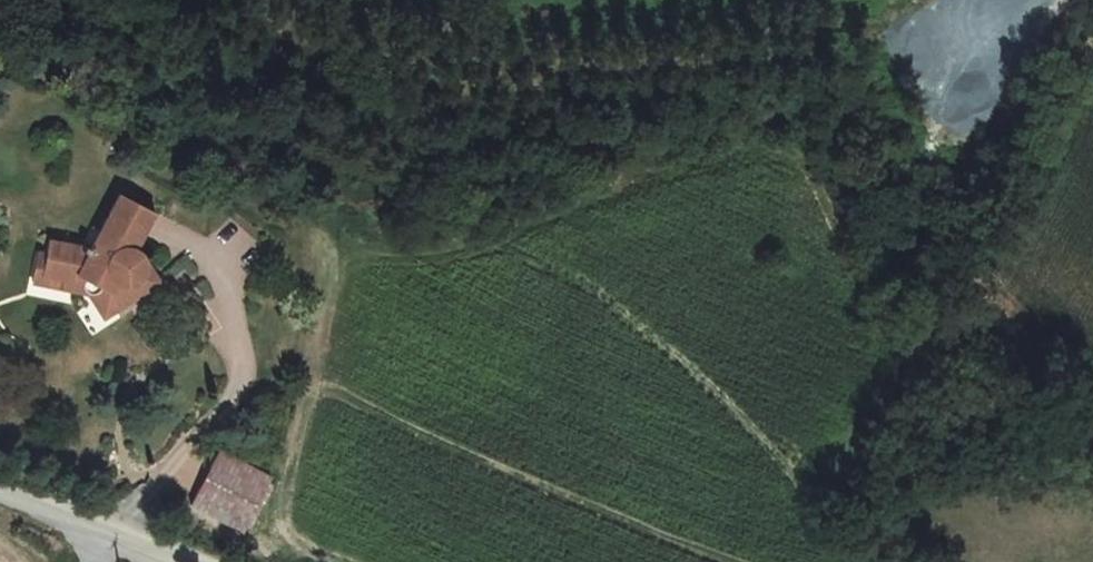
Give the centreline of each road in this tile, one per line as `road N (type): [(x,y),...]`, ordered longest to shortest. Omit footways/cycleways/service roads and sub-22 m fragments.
road 1 (residential): [(0,487),(170,550)]

